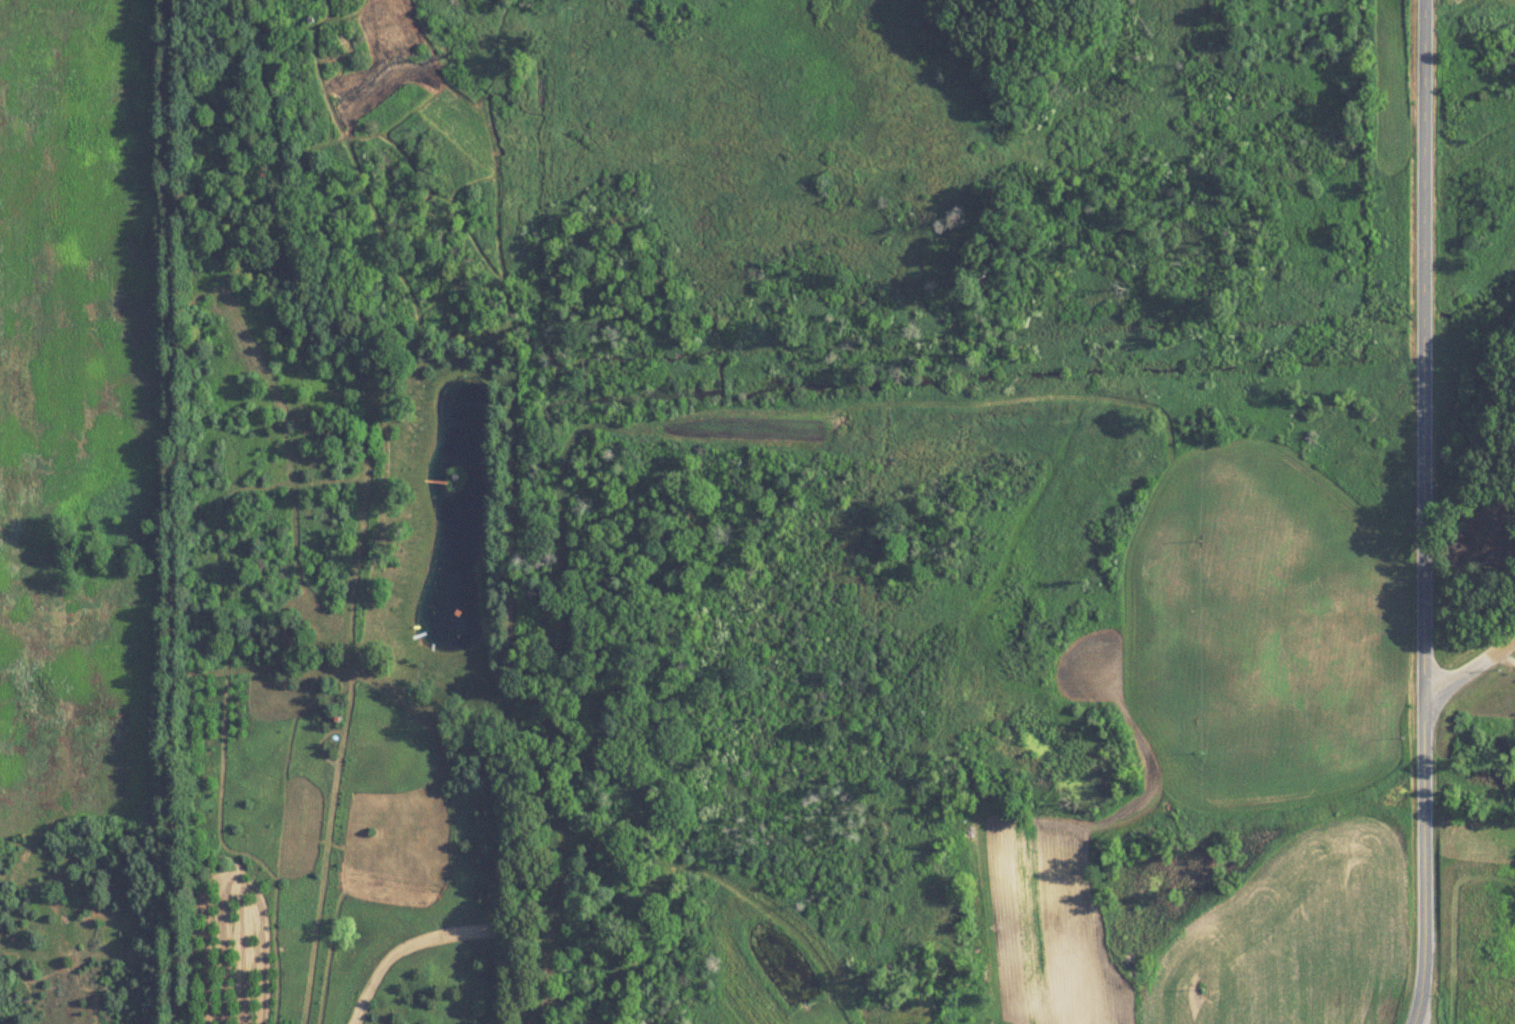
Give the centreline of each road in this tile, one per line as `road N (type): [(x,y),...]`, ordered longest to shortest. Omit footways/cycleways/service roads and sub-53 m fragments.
road 1 (residential): [(1418,1023),(1426,985),(1424,0)]

